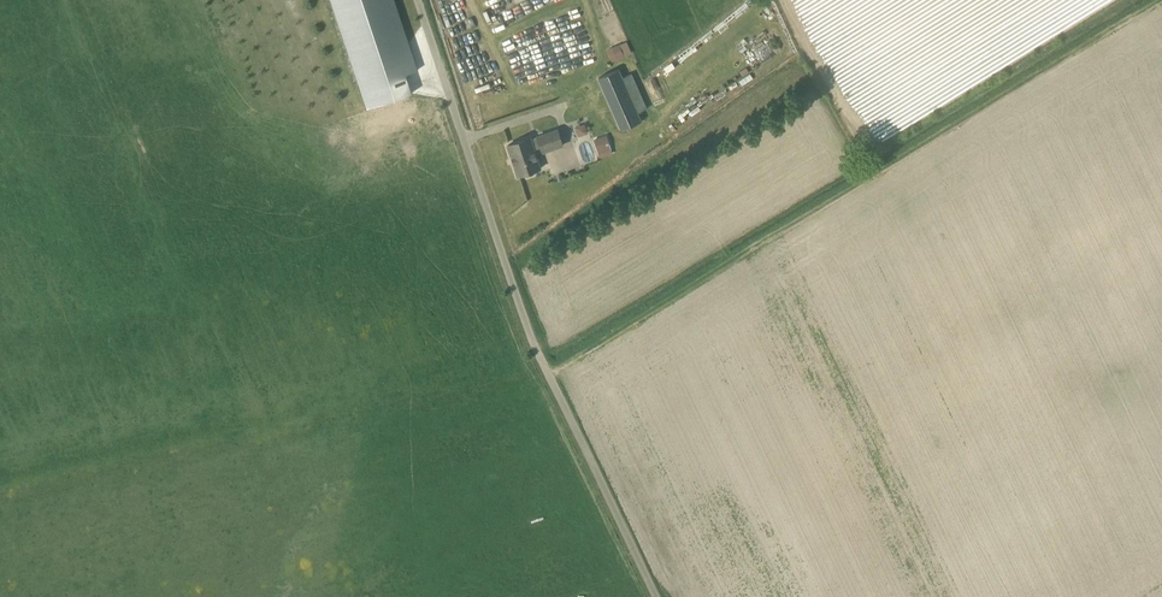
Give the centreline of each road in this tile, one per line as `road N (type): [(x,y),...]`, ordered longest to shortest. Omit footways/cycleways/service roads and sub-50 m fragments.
road 1 (unclassified): [(654,596),(542,361),(416,0)]

